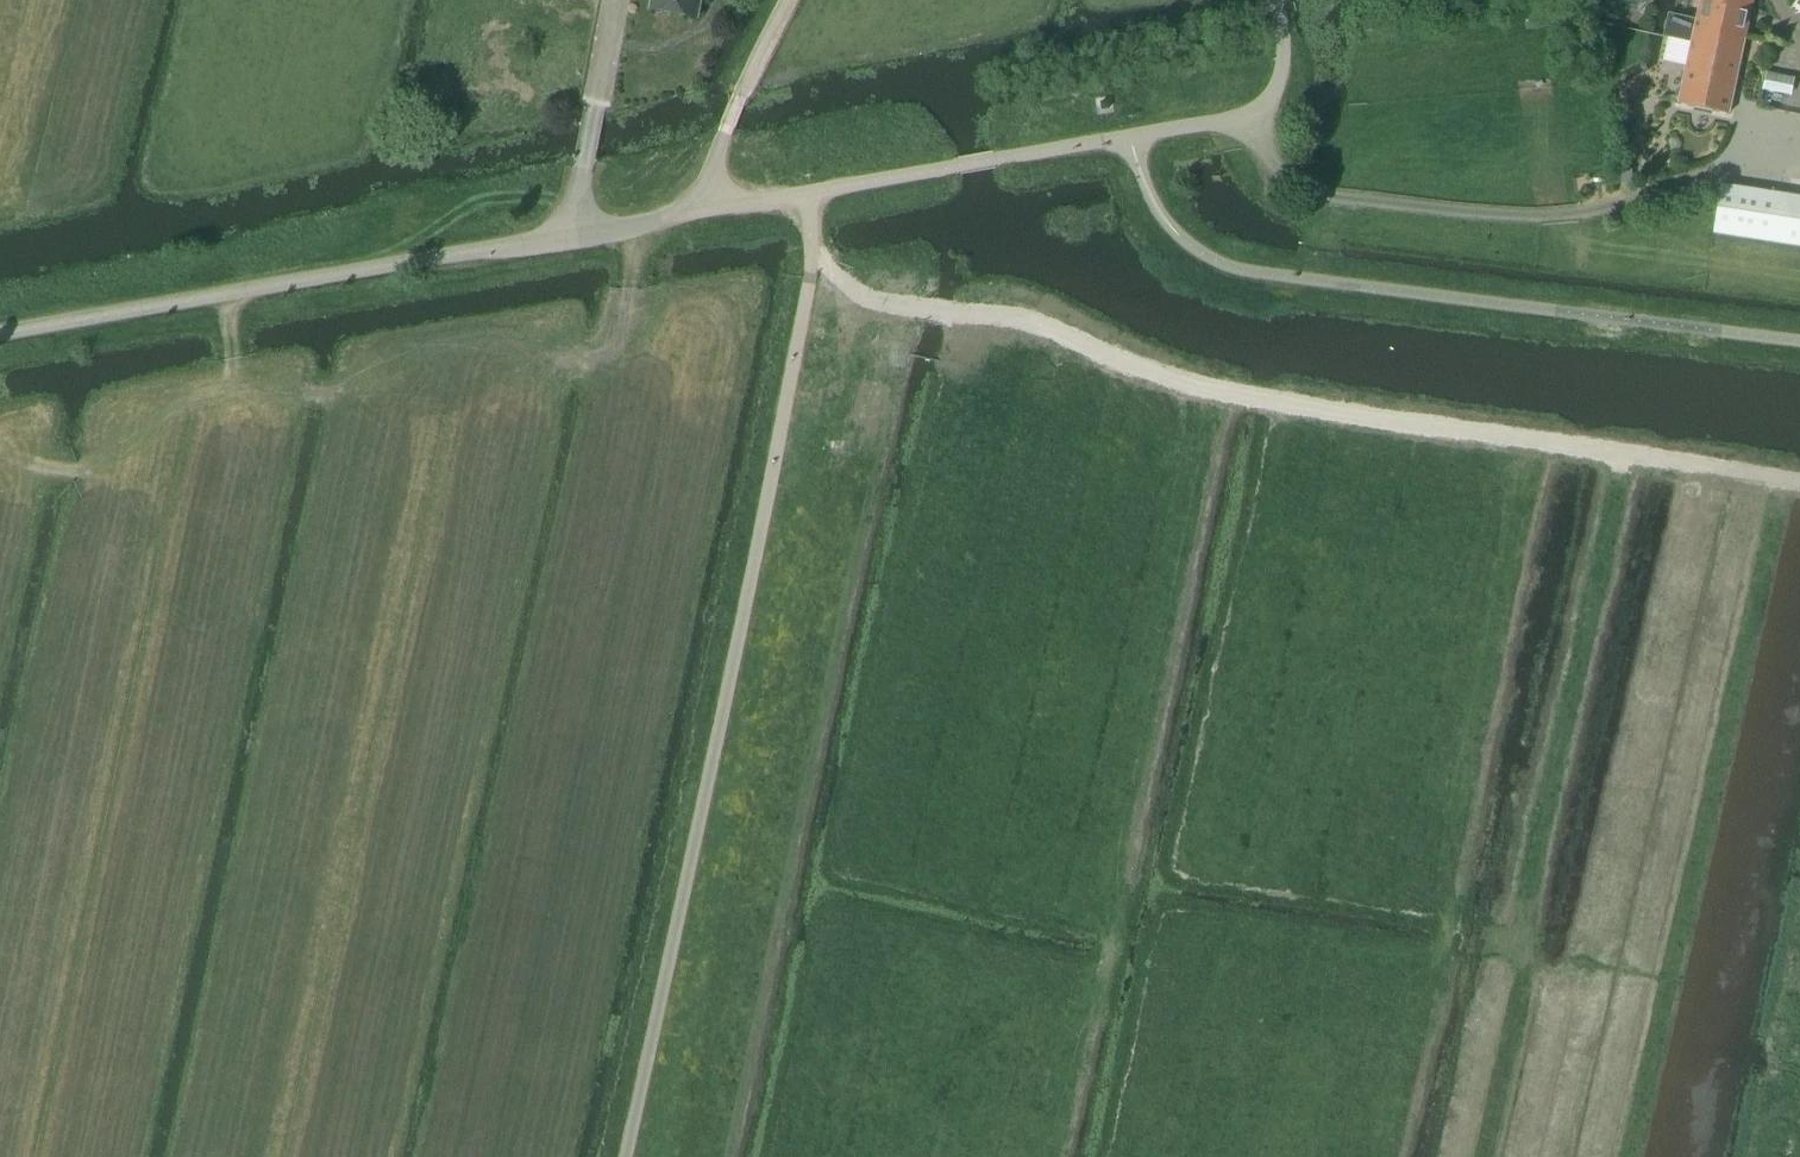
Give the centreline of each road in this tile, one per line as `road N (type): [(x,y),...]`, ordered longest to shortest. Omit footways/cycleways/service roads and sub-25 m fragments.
road 1 (unclassified): [(0,333),(1257,114),(1276,83),(1270,0)]

